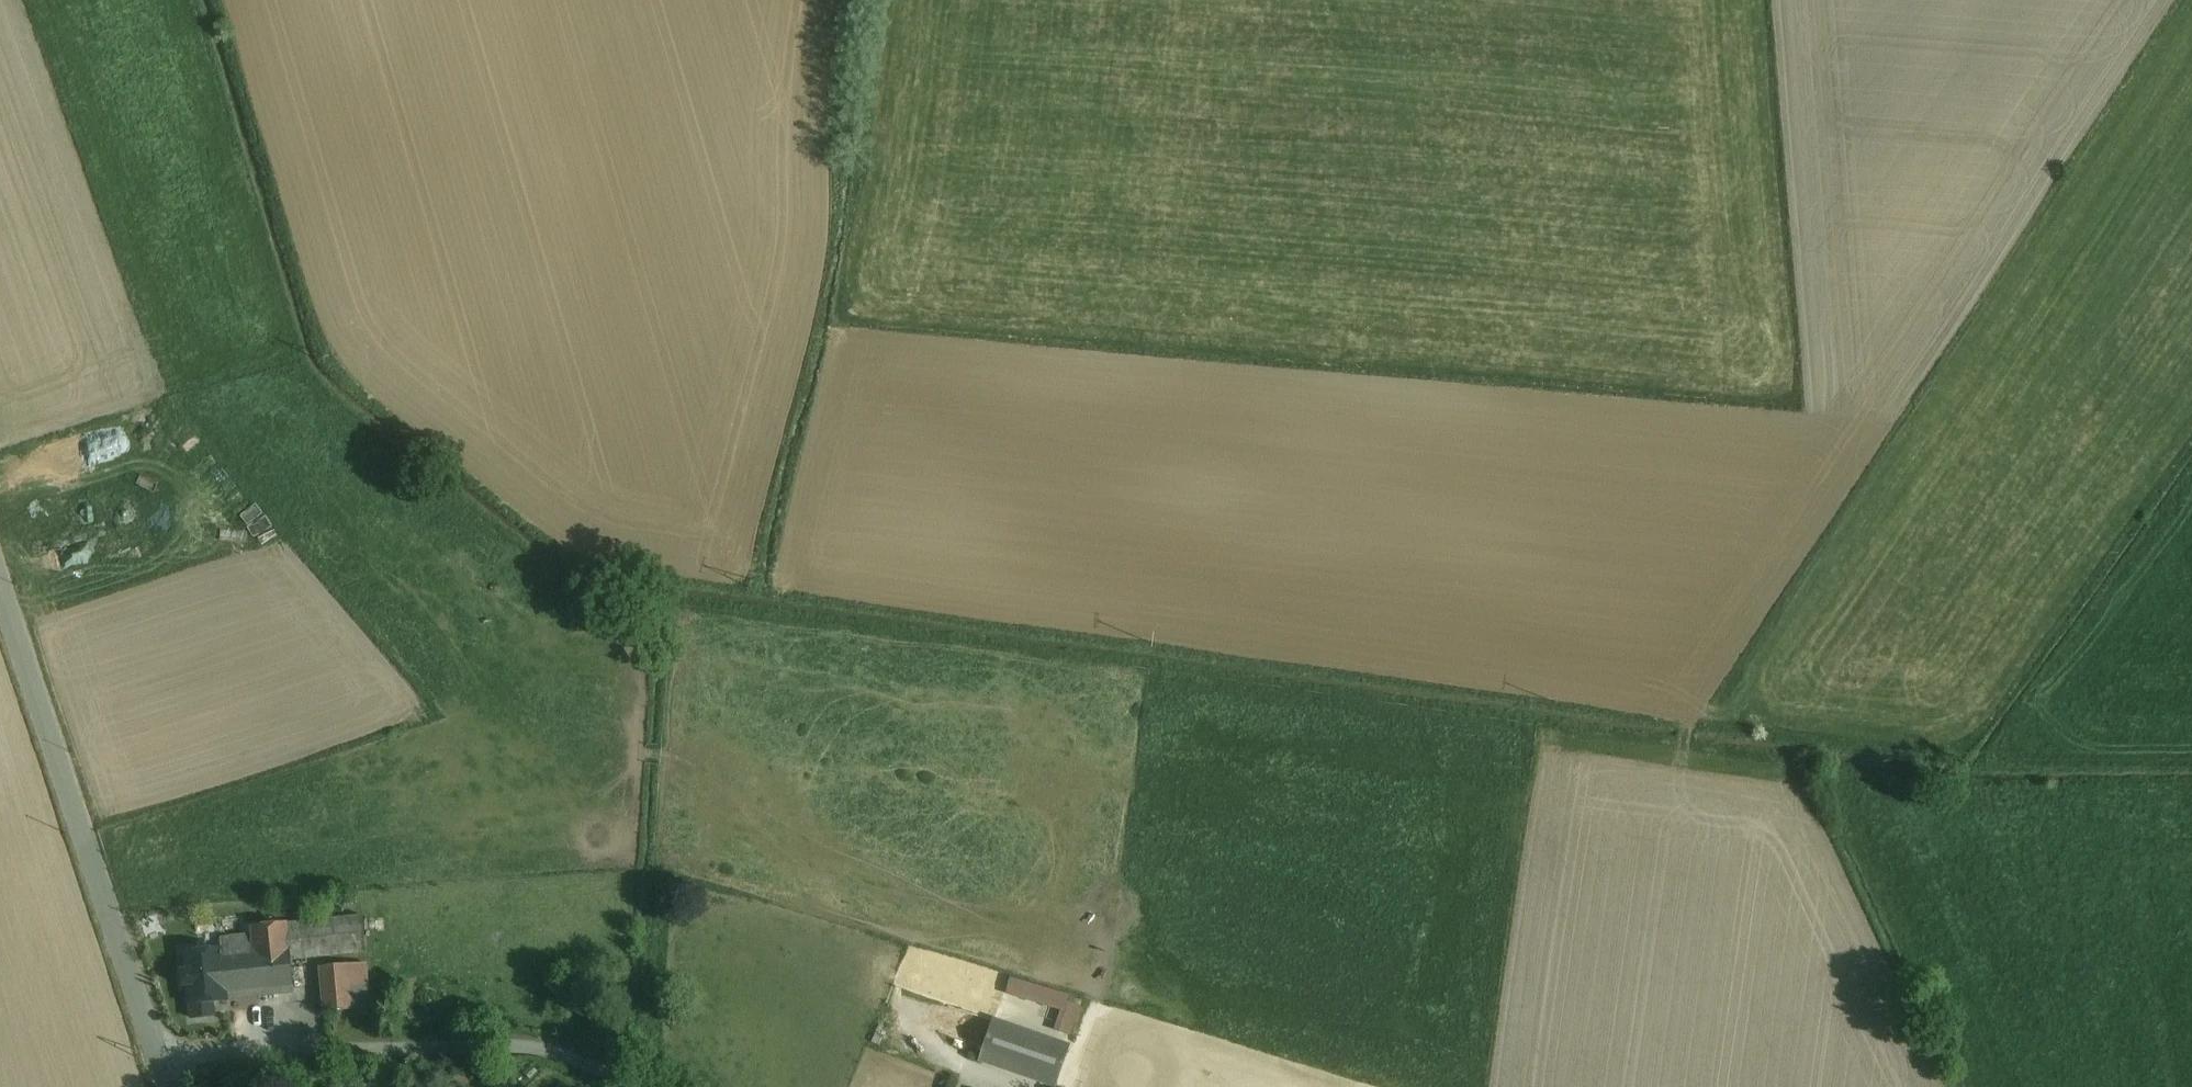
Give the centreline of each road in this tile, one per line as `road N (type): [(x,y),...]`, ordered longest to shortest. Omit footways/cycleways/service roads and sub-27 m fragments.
road 1 (unclassified): [(158,1052),(0,587)]
road 2 (unclassified): [(158,1052),(515,1045),(556,1049),(639,1086)]

